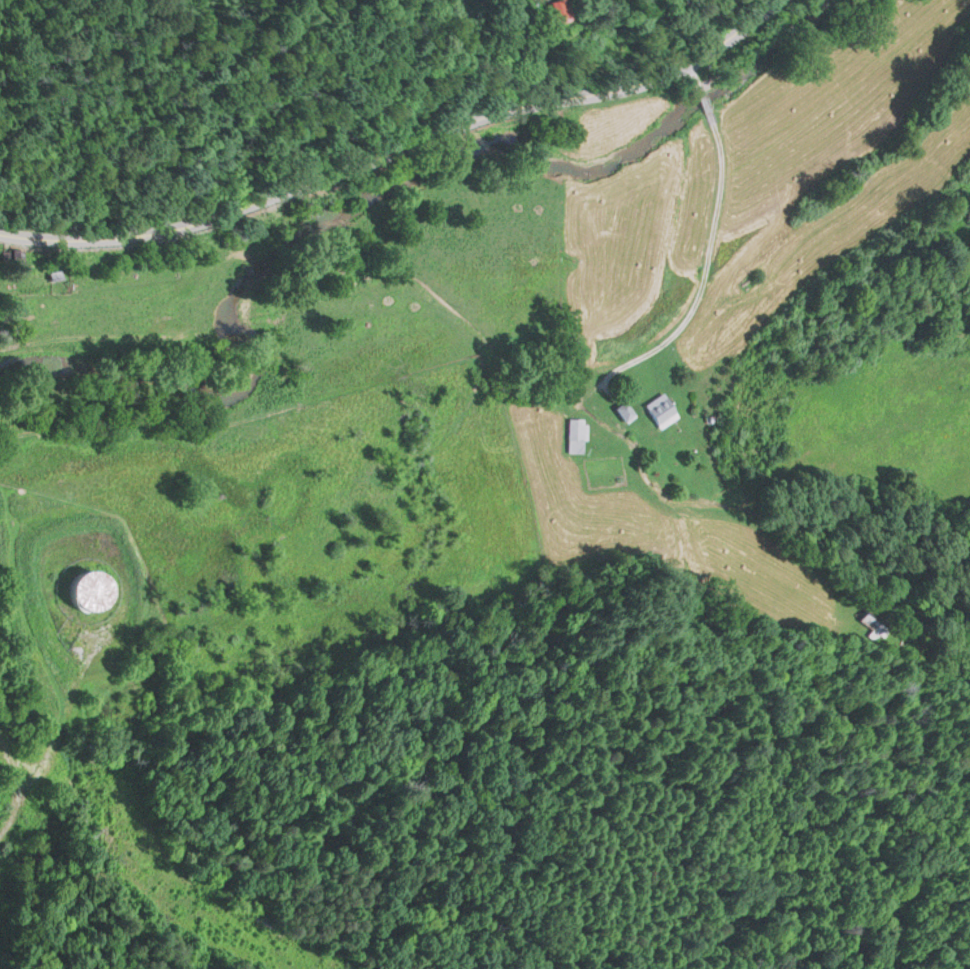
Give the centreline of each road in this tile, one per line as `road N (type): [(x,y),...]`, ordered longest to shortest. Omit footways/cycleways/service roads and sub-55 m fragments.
road 1 (residential): [(0,233),(110,239),(290,186),(497,108),(685,63),(774,0)]

